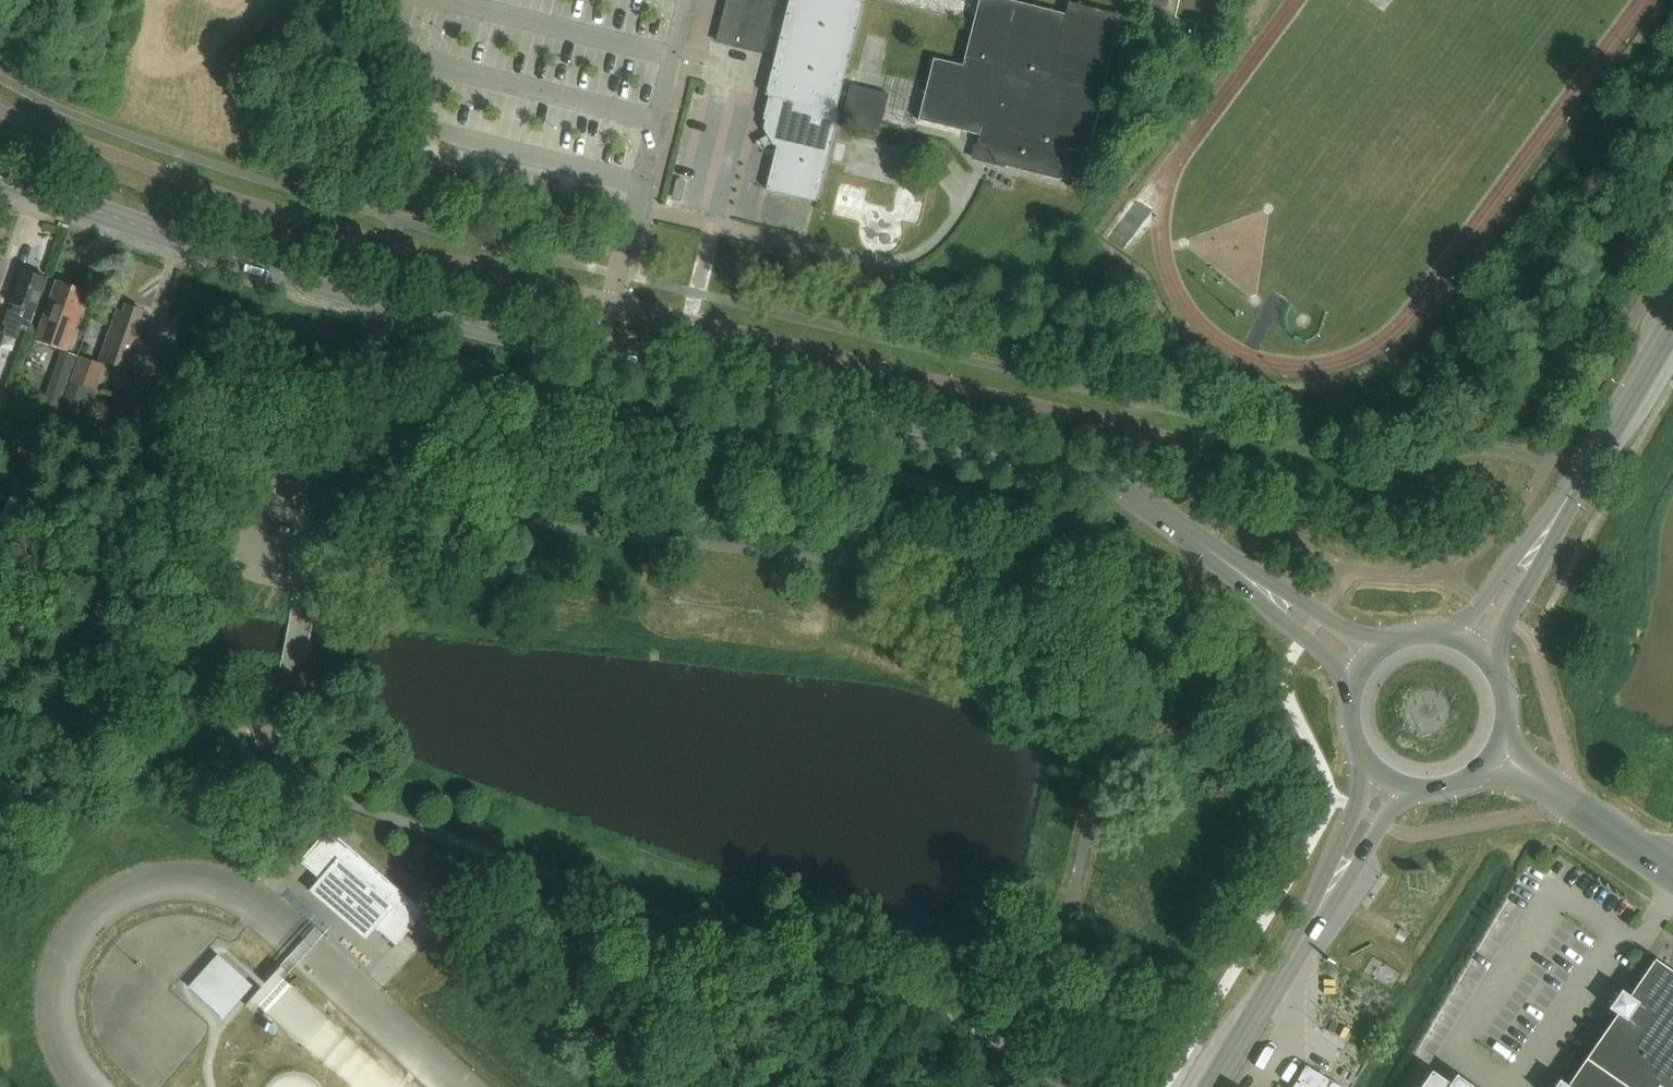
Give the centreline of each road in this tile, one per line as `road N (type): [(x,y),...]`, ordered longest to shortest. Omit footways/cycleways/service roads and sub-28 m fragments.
road 1 (tertiary): [(0,176),(380,303),(1102,481),(1247,578)]
road 2 (secondary): [(1556,519),(1672,323)]
road 3 (unclassified): [(1672,876),(1496,752)]
road 4 (secondary): [(1213,1086),(1320,907)]
road 5 (secondary): [(1556,519),(1536,530),(1472,615),(1442,633)]
road 6 (secondary): [(1493,666),(1497,640),(1554,539),(1556,519)]
road 7 (tertiary): [(1388,643),(1350,635),(1266,579),(1247,578)]
road 8 (tertiary): [(1247,578),(1251,594),(1337,664),(1351,690)]
road 9 (secondary): [(1368,764),(1362,798),(1318,890),(1320,907)]
road 10 (secondary): [(1320,907),(1335,900),(1390,810),(1414,790)]

